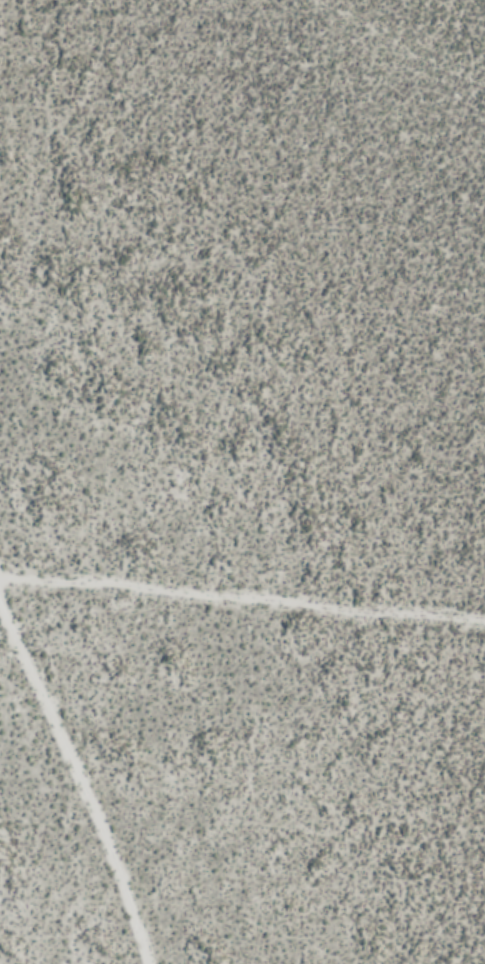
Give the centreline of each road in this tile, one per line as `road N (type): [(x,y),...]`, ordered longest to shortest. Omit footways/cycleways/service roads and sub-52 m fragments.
road 1 (track): [(484,621),(82,578),(0,577)]
road 2 (track): [(150,963),(116,853),(0,595)]

